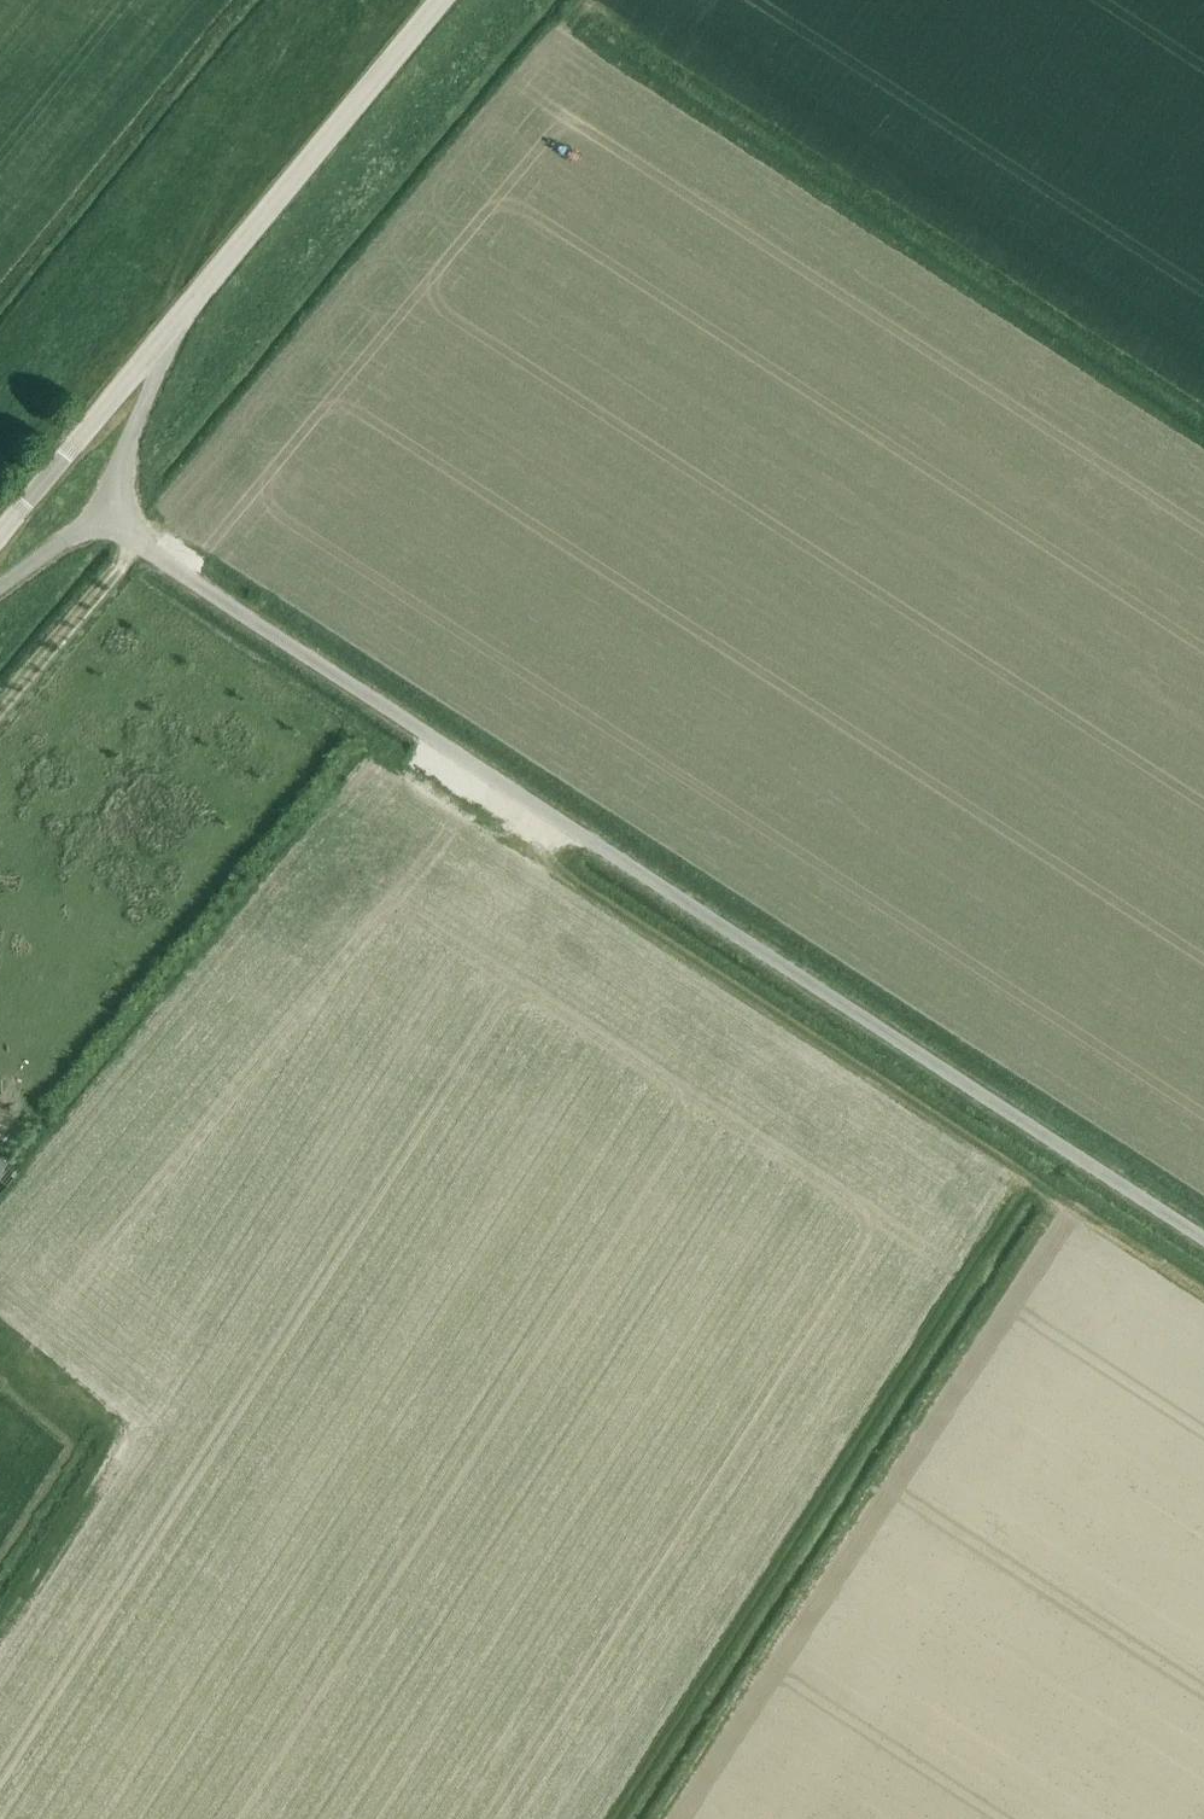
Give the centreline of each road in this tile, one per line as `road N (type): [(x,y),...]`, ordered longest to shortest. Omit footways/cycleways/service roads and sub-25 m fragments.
road 1 (unclassified): [(1203,1250),(91,512)]
road 2 (unclassified): [(168,329),(440,0)]
road 3 (unclassified): [(0,539),(168,329)]
road 4 (unclassified): [(91,512),(151,397),(168,329)]

